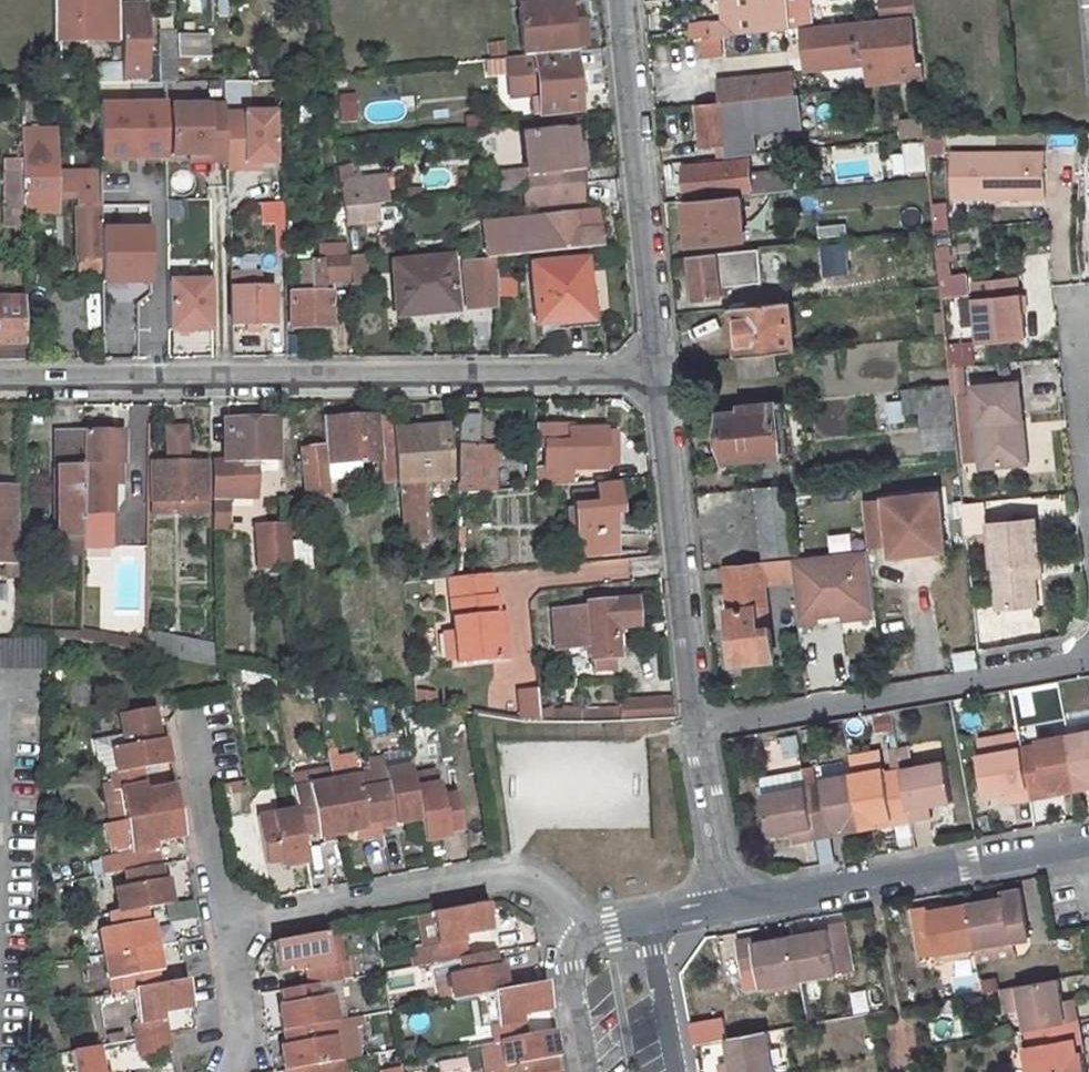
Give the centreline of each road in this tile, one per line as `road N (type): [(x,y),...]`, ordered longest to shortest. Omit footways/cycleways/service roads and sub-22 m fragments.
road 1 (residential): [(0,383),(657,368)]
road 2 (residential): [(576,947),(516,874),(223,927)]
road 3 (residential): [(1088,656),(708,740)]
road 4 (residential): [(708,740),(657,368)]
road 5 (residential): [(657,368),(622,0)]
road 6 (residential): [(1088,842),(732,907)]
road 7 (residential): [(223,927),(182,724)]
road 8 (residential): [(708,740),(732,907)]
road 9 (residential): [(1074,295),(1088,448)]
road 10 (residential): [(678,1071),(652,922)]
road 11 (residential): [(223,927),(239,1025),(222,1071)]
road 12 (residential): [(576,947),(598,1071)]

